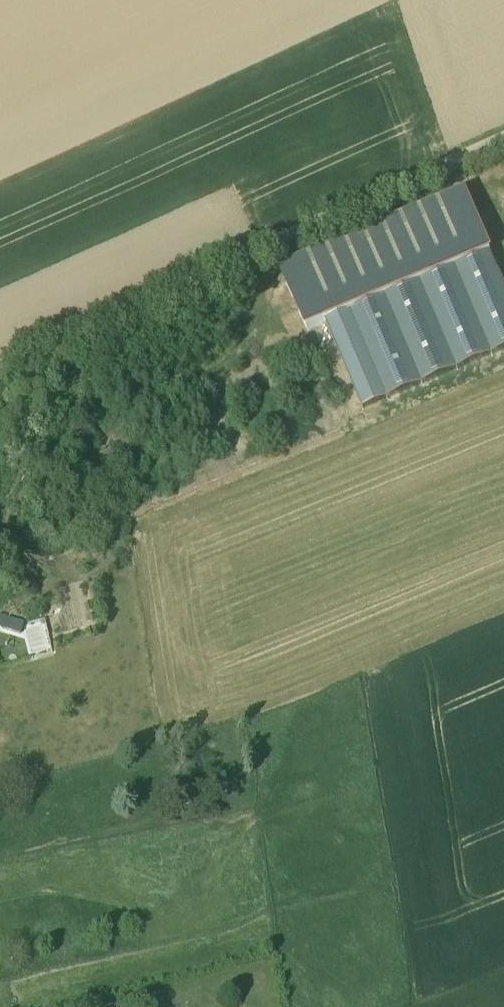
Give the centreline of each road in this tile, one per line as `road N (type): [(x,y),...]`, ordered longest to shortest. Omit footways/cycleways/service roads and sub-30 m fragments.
road 1 (unclassified): [(503,143),(0,361)]

